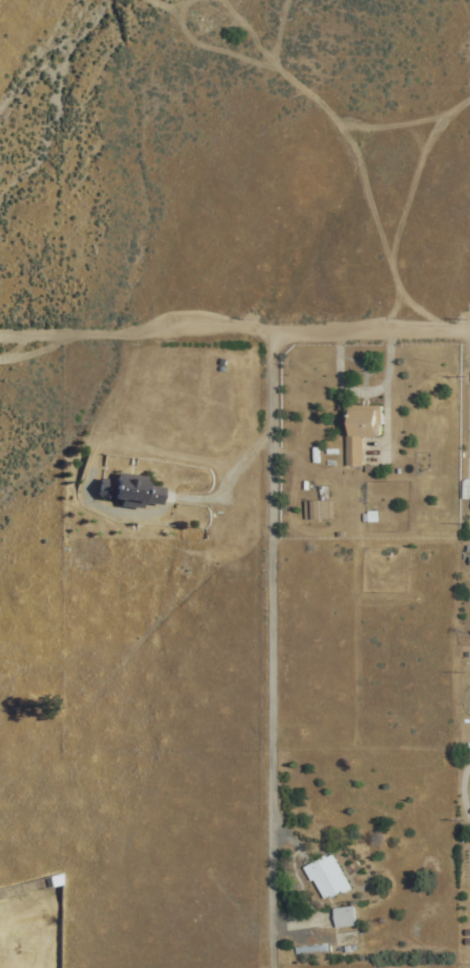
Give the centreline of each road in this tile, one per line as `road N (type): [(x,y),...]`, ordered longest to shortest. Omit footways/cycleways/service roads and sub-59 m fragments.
road 1 (track): [(271,967),(270,336)]
road 2 (track): [(469,334),(270,336),(207,327),(0,336)]

